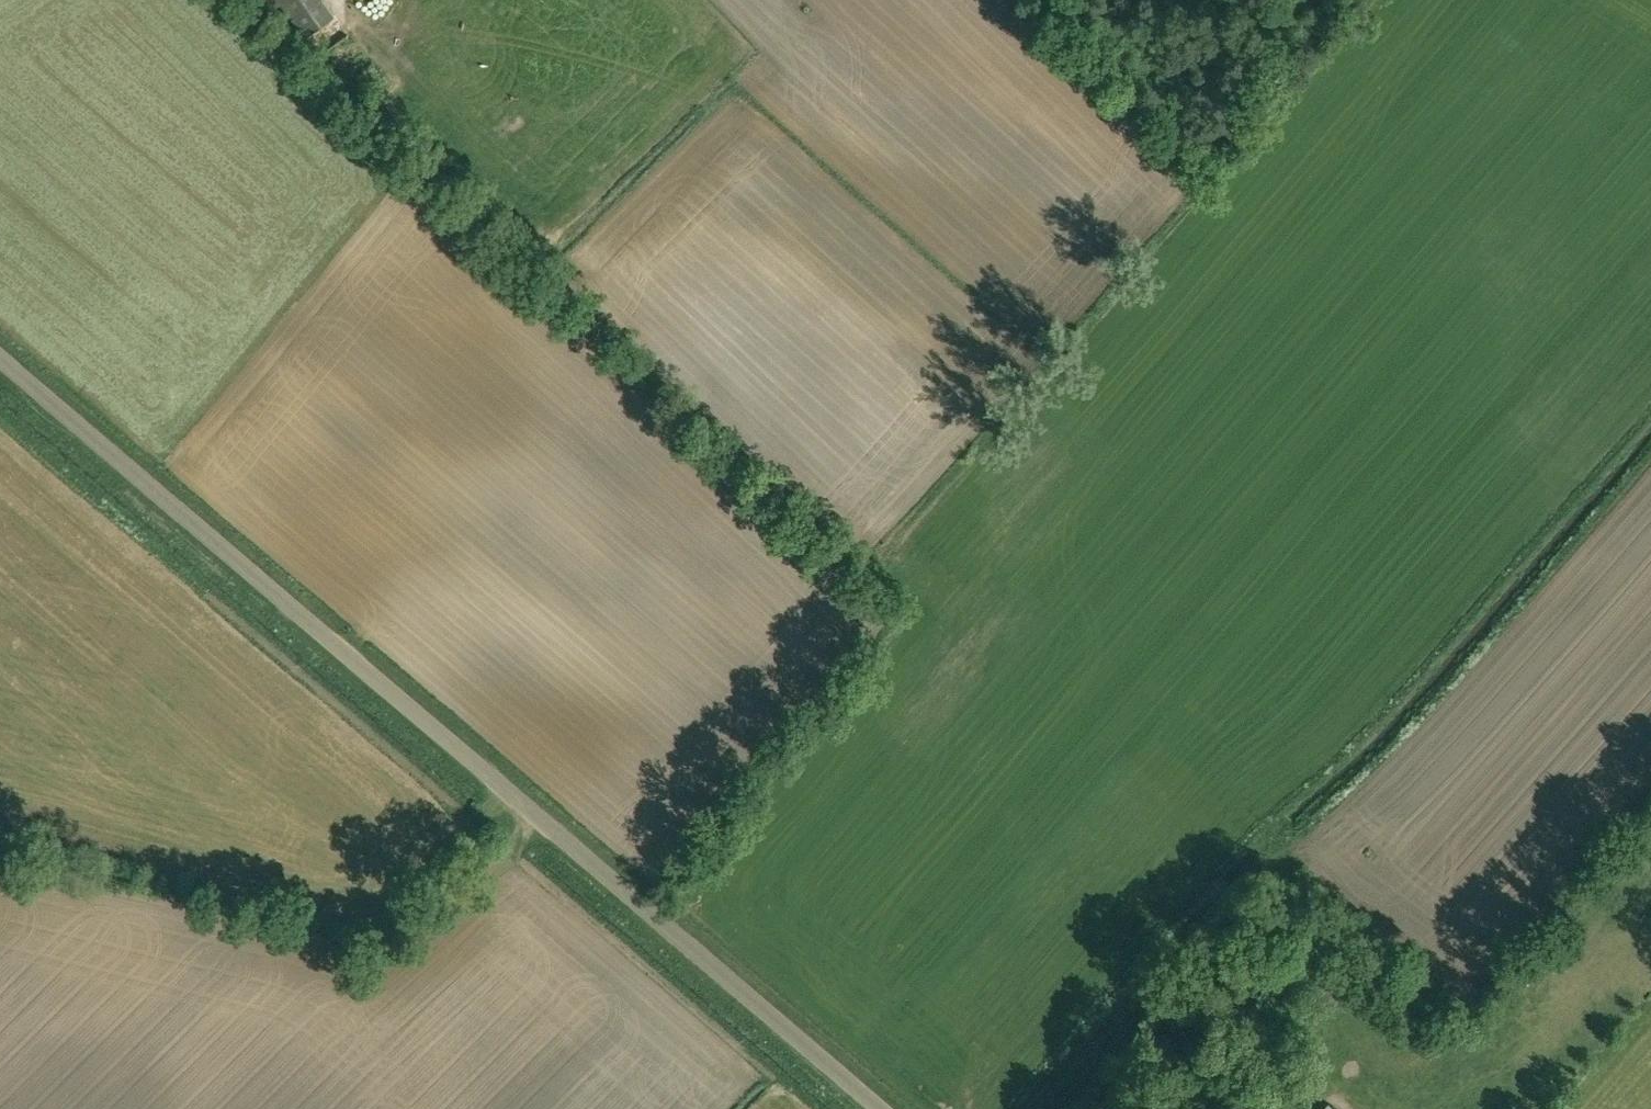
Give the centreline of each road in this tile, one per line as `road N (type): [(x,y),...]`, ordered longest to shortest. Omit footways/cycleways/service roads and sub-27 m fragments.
road 1 (unclassified): [(884,1108),(0,358)]
road 2 (track): [(1054,1108),(1277,860)]

